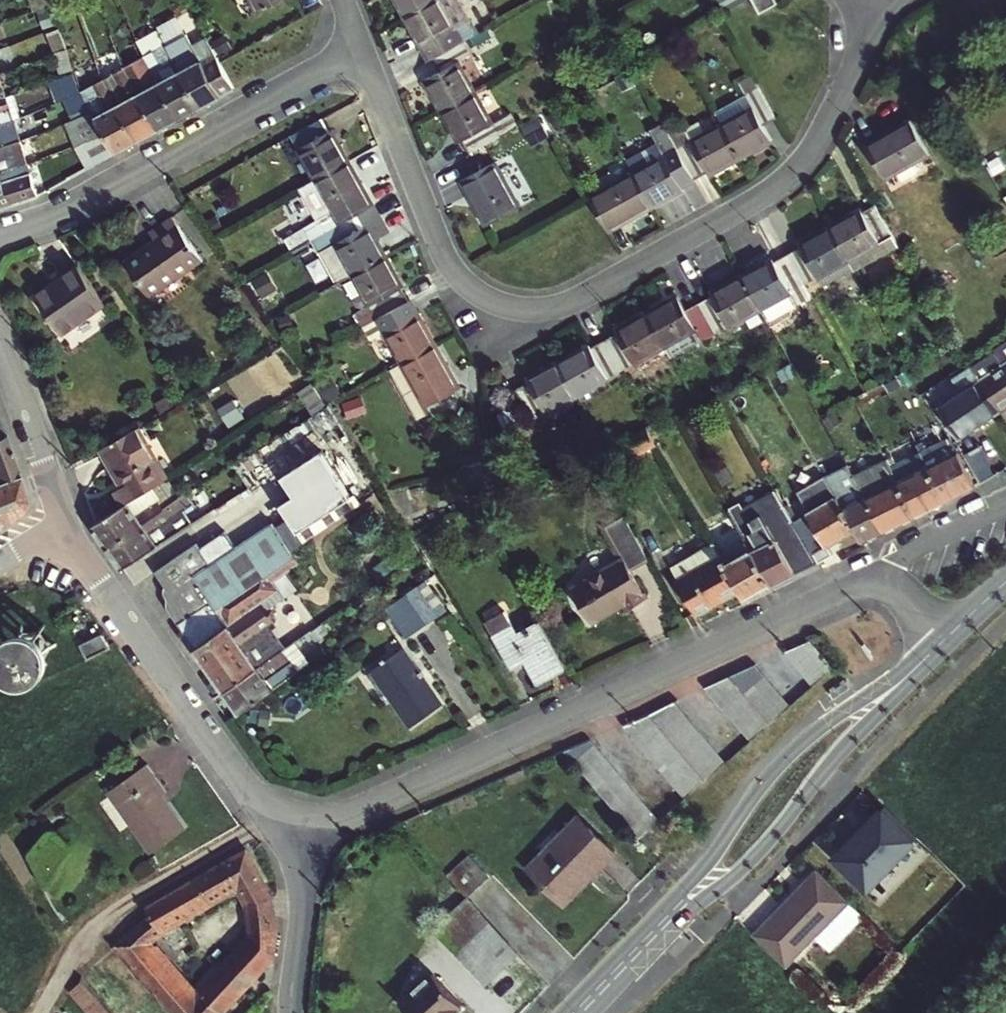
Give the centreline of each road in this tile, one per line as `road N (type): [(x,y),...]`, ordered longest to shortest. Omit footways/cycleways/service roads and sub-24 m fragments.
road 1 (residential): [(362,50),(452,266),(486,299),(547,309),(751,203),(792,171),(847,82),(861,11)]
road 2 (residential): [(948,639),(902,589),(857,585),(292,841)]
road 3 (tertiary): [(948,639),(791,753),(589,1001)]
road 4 (tertiary): [(589,1001),(776,834),(948,639)]
road 5 (residential): [(0,236),(72,206),(362,50)]
road 6 (residential): [(292,841),(66,523)]
road 7 (residential): [(0,350),(66,523)]
road 8 (residential): [(292,841),(302,913),(293,1012)]

